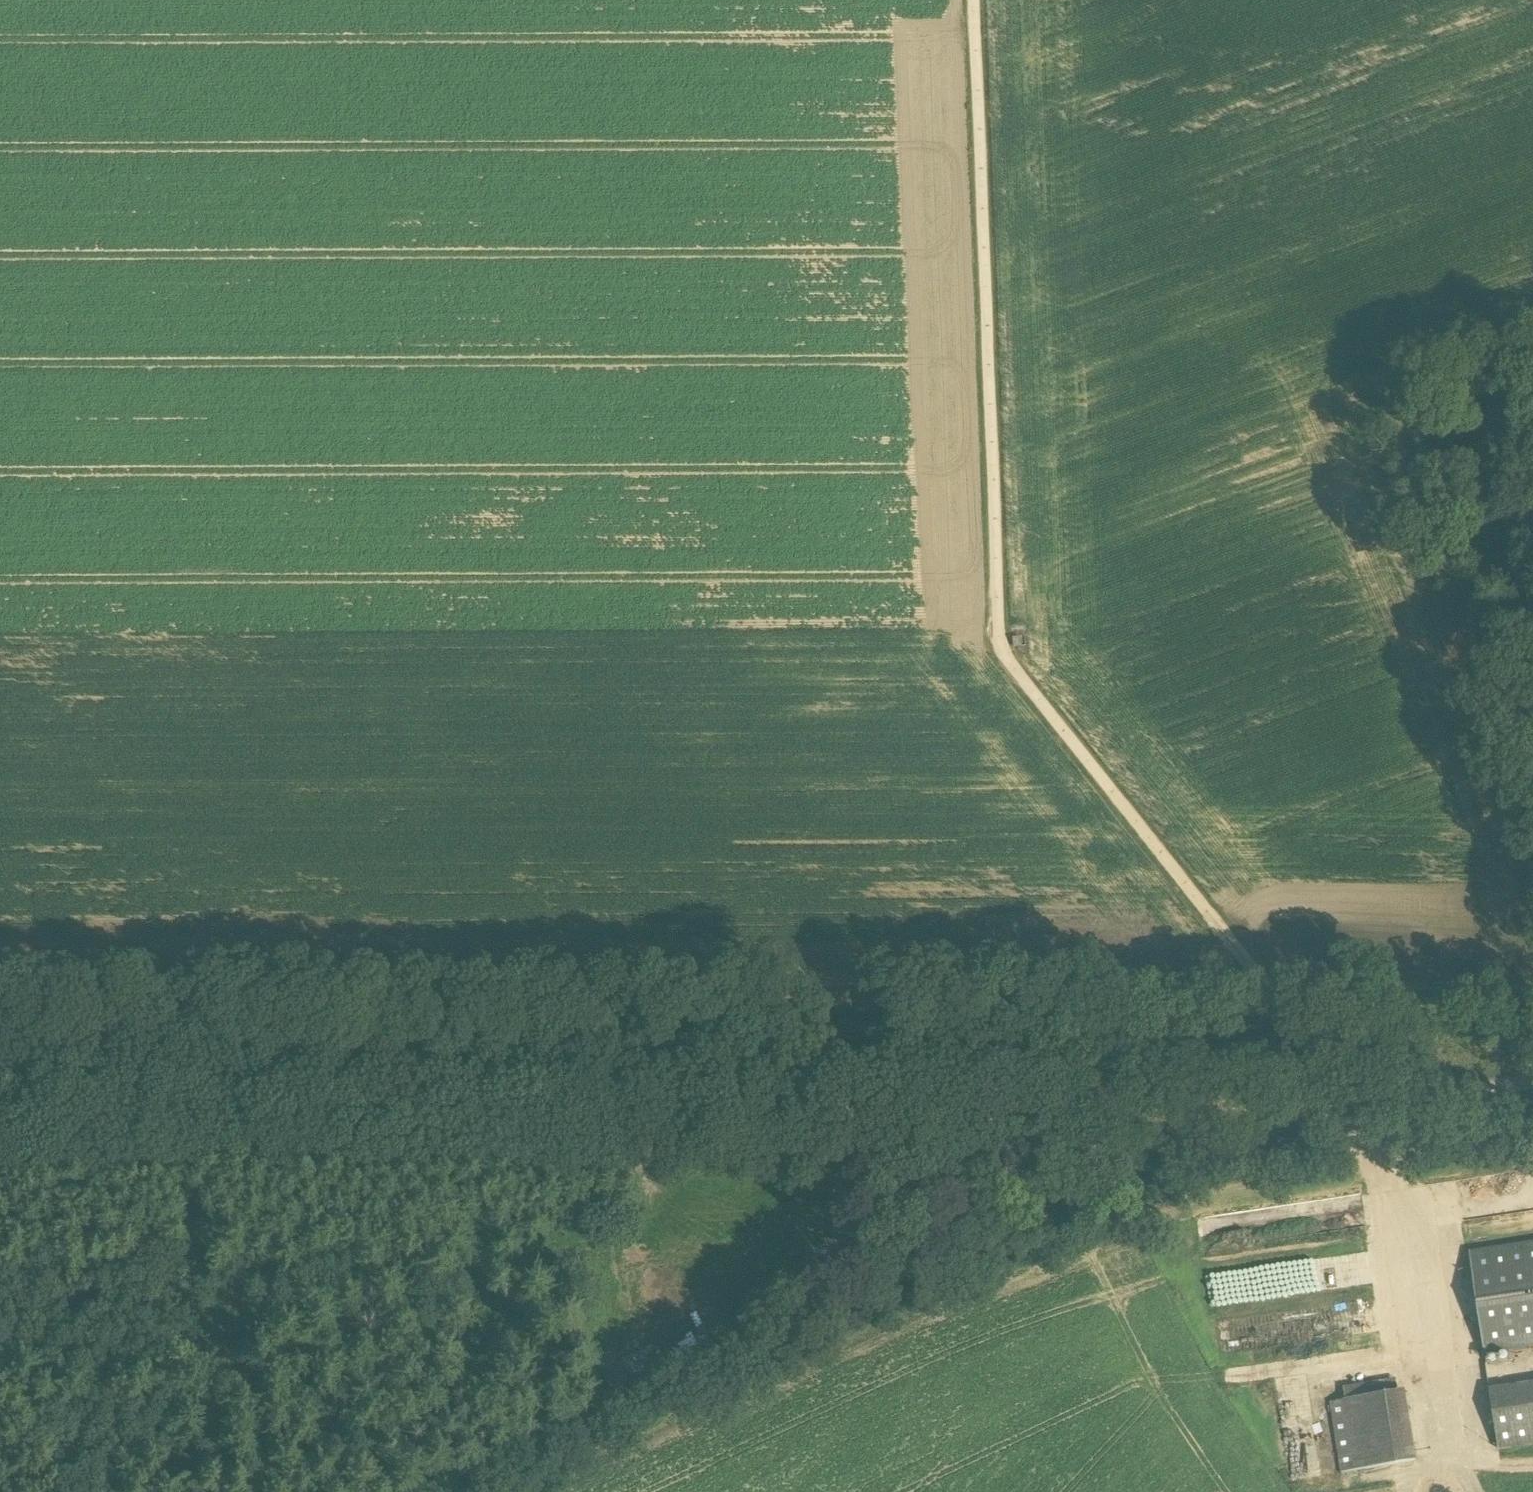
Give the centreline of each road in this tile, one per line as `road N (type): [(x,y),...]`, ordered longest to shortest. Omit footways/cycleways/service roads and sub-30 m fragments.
road 1 (track): [(0,1121),(988,1115),(1350,1100),(1532,1081)]
road 2 (track): [(974,0),(999,643),(1350,1100)]

